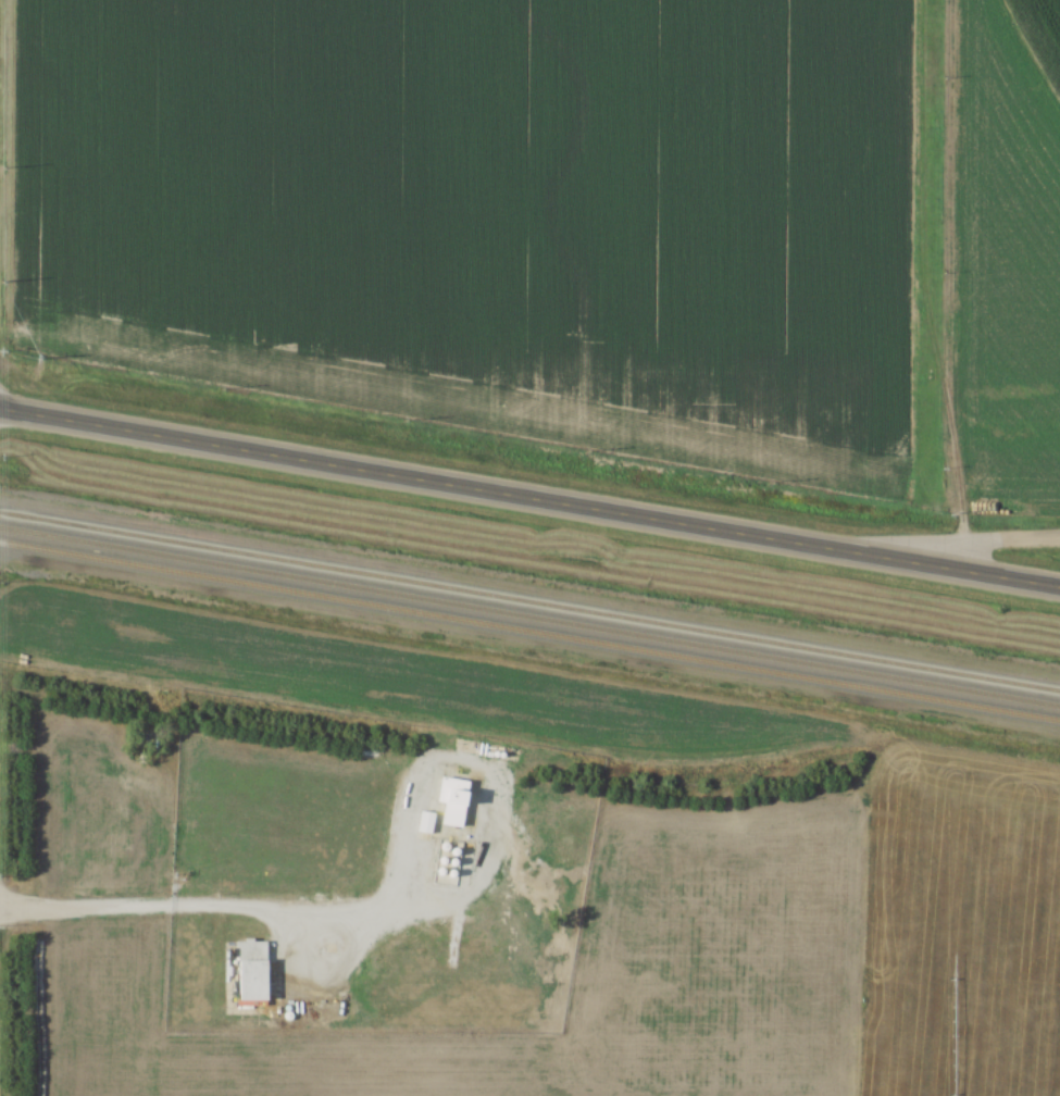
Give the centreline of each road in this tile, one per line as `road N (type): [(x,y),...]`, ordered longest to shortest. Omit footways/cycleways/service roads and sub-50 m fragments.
road 1 (primary): [(1059,587),(0,407)]
road 2 (residential): [(897,560),(963,540),(1059,538)]

